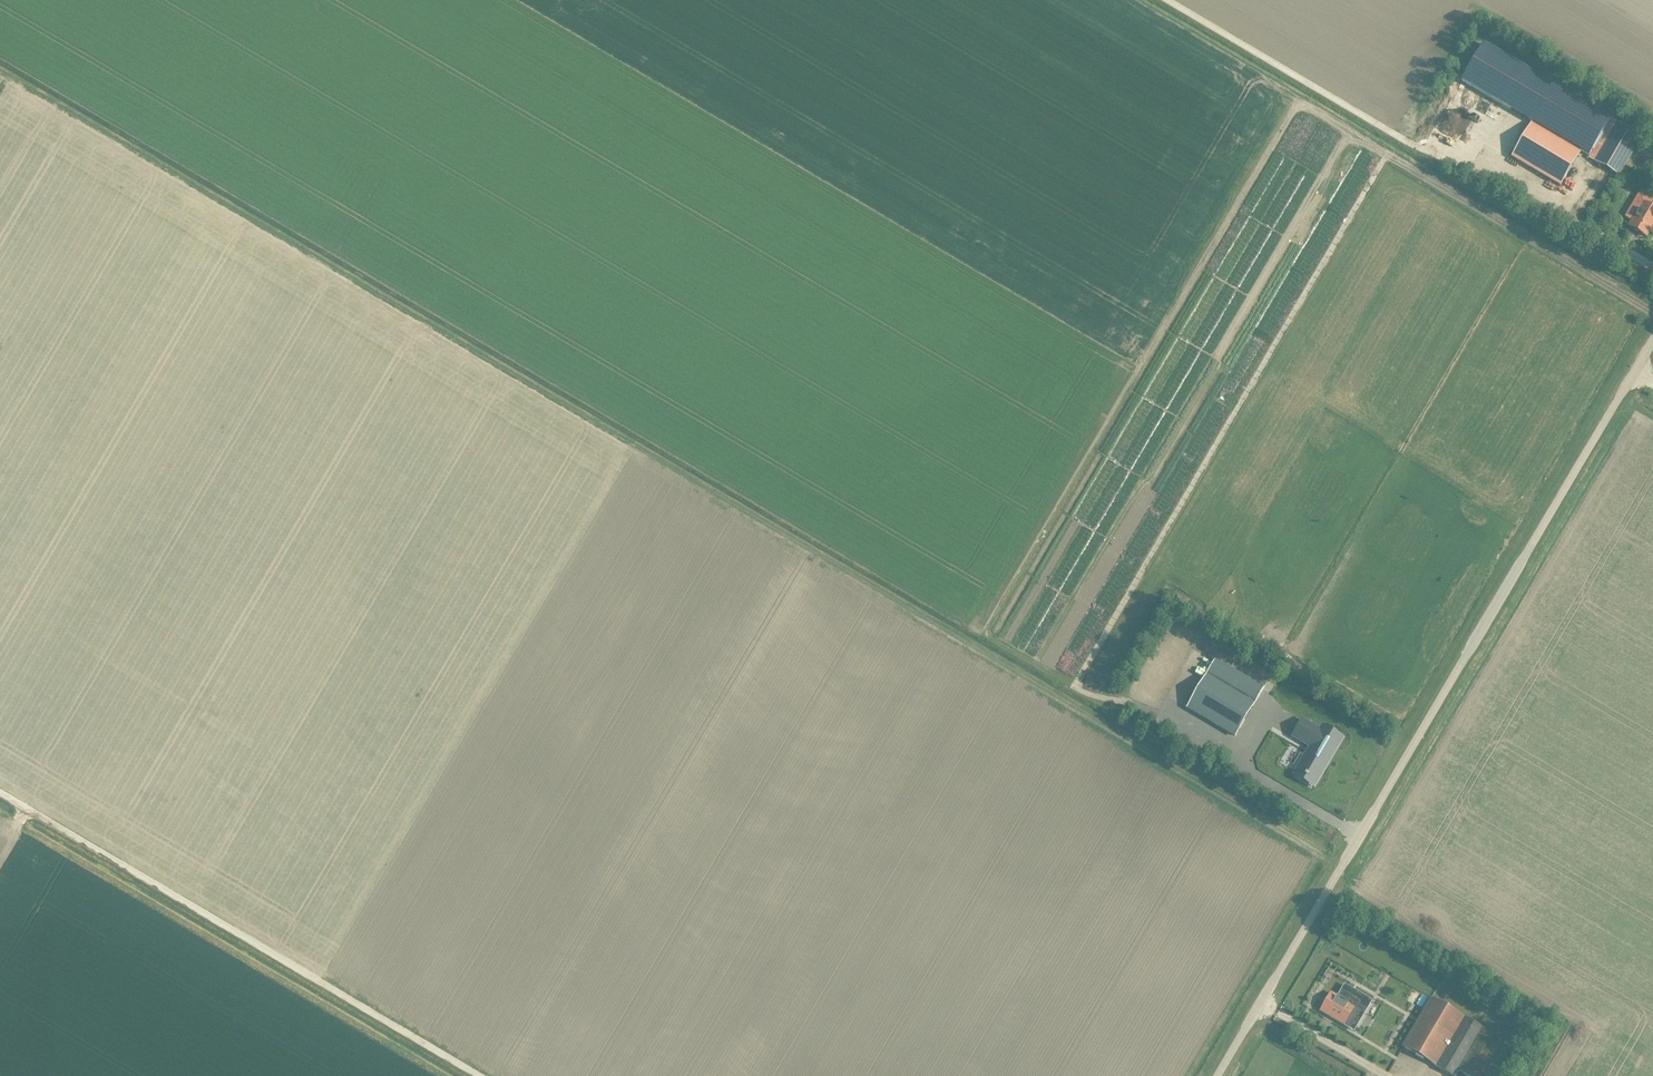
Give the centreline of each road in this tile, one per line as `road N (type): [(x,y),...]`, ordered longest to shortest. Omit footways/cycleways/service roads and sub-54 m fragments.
road 1 (unclassified): [(1217,1075),(1652,339)]

